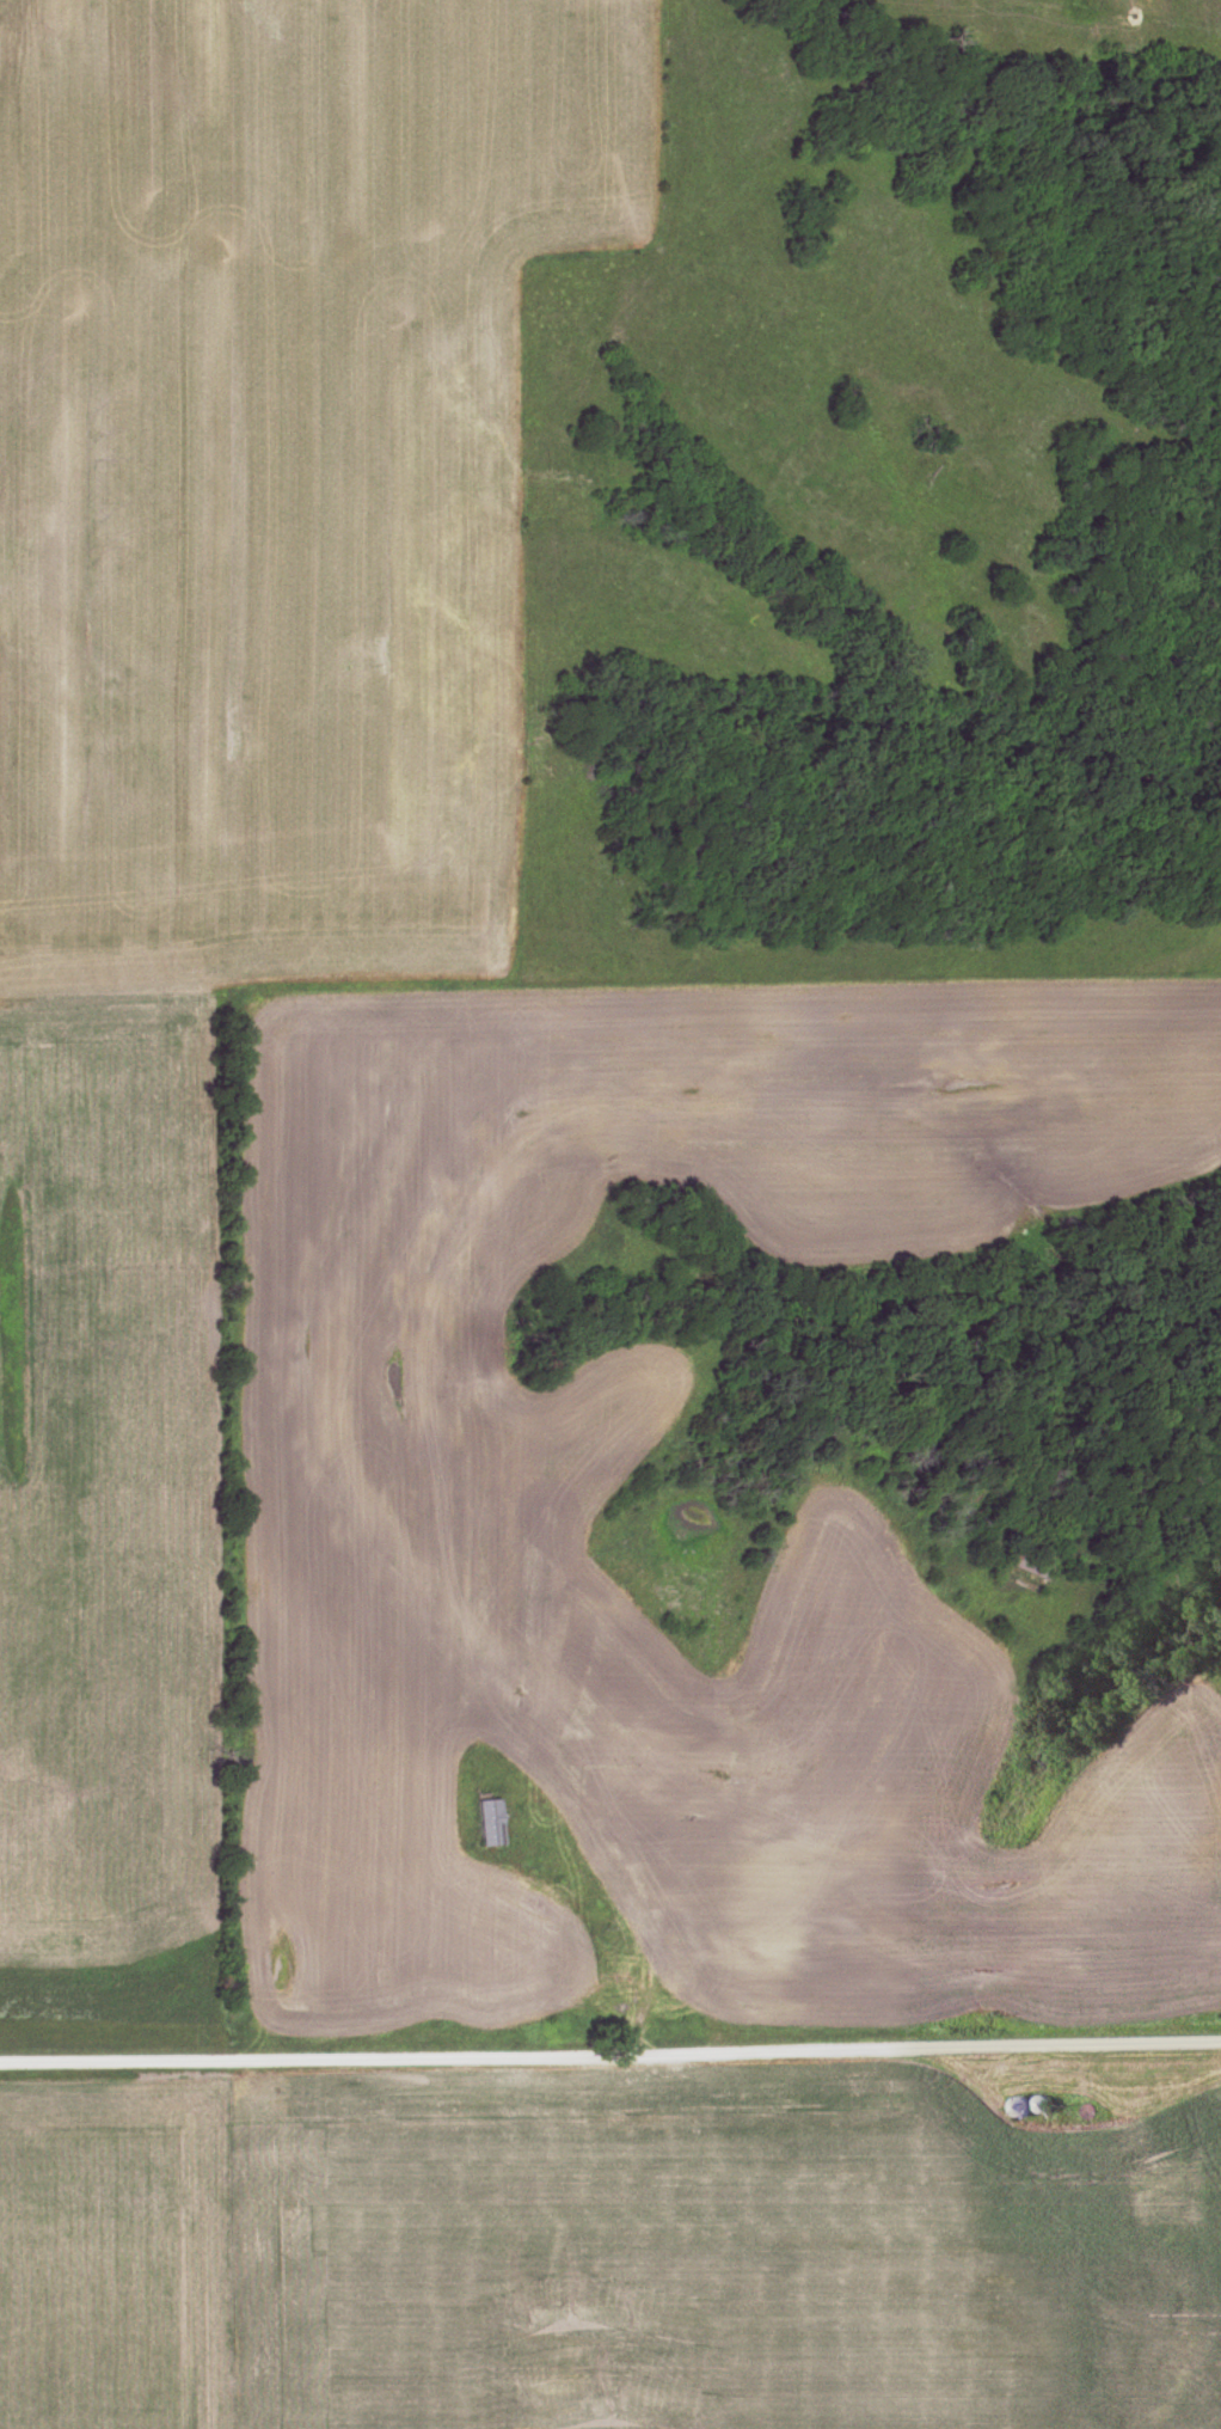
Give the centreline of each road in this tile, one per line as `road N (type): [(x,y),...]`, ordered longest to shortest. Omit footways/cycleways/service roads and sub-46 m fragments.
road 1 (residential): [(0,2064),(1220,2048)]

